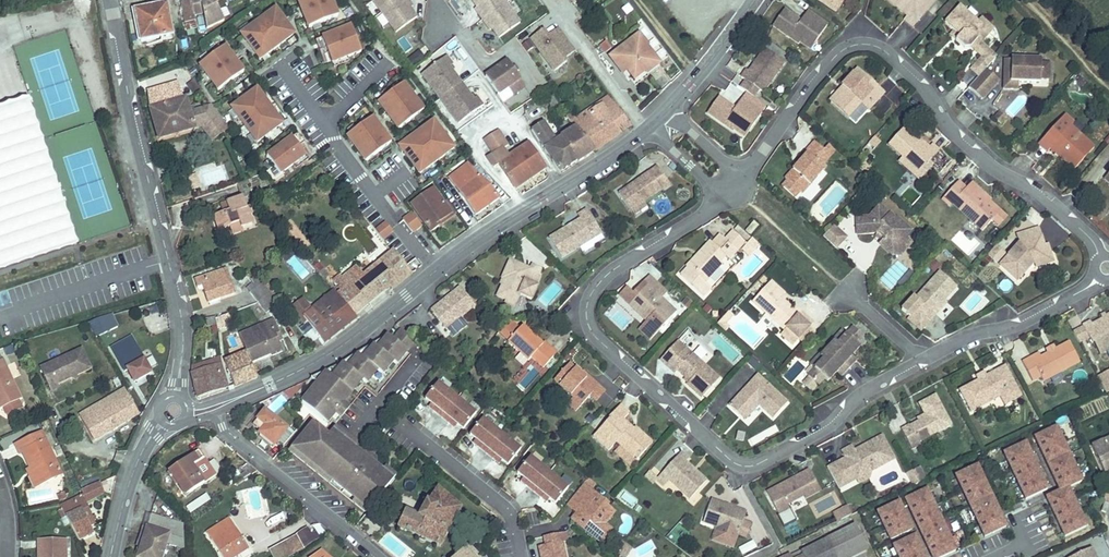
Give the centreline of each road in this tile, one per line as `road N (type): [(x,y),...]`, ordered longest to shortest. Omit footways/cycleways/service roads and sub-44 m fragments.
road 1 (residential): [(721,194),(595,279),(585,309),(595,333),(722,454),(735,465),(758,465),(923,362)]
road 2 (residential): [(1100,258),(1092,237),(1031,184),(979,154),(939,114),(922,82),(870,42),(838,48),(741,176)]
road 3 (residential): [(182,356),(181,314),(108,0)]
road 4 (tertiary): [(431,269),(646,123)]
road 5 (residential): [(216,413),(235,440),(383,556)]
road 6 (tertiary): [(260,389),(334,345),(431,269)]
road 7 (residential): [(923,362),(971,337),(1010,329),(1098,276)]
road 8 (tertiary): [(666,107),(750,0)]

